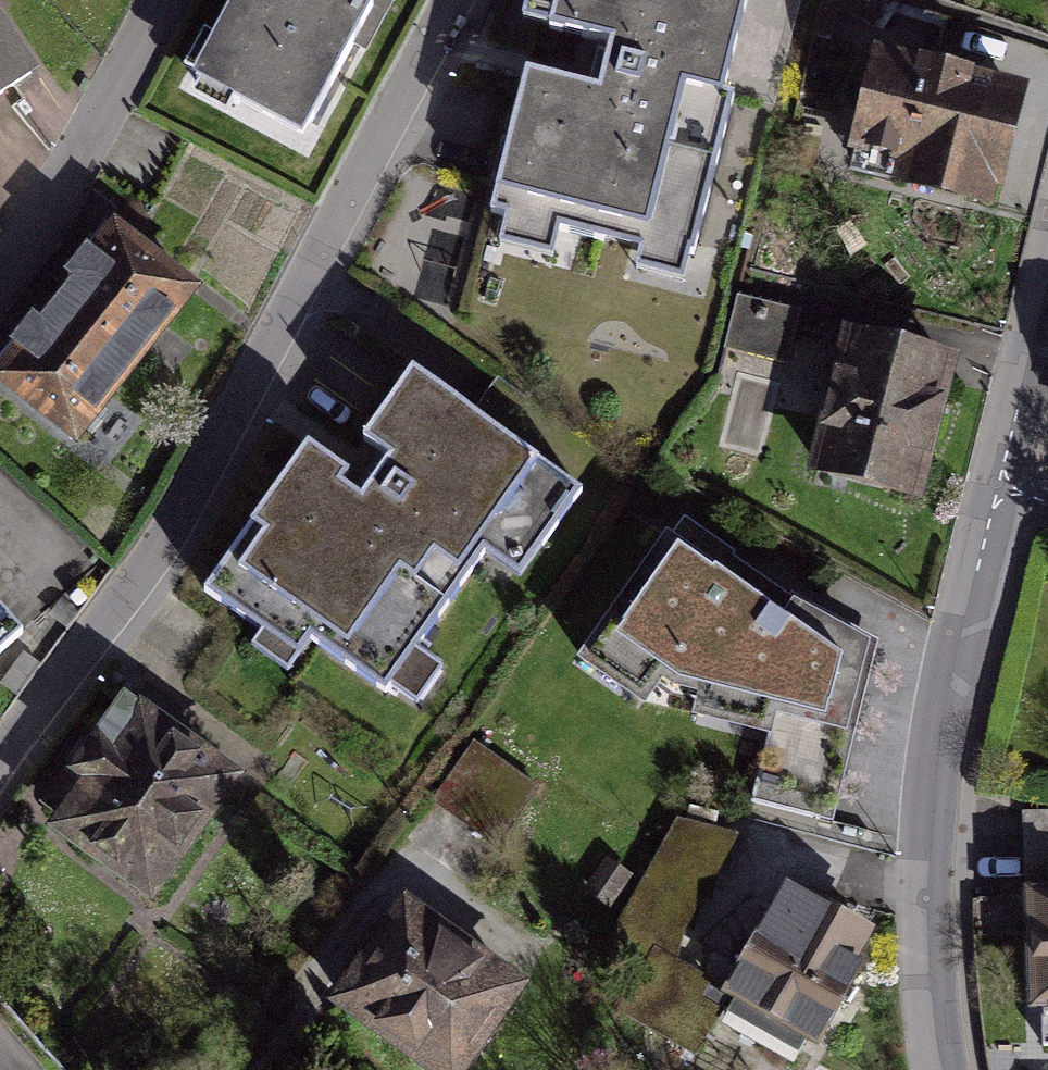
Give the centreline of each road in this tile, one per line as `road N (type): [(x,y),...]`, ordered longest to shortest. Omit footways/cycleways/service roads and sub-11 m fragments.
road 1 (residential): [(0,749),(184,512),(457,0)]
road 2 (residential): [(997,485),(950,688),(934,823),(931,952),(948,1069)]
road 3 (residential): [(159,0),(34,234),(0,275)]
road 4 (residential): [(1047,285),(997,485)]

